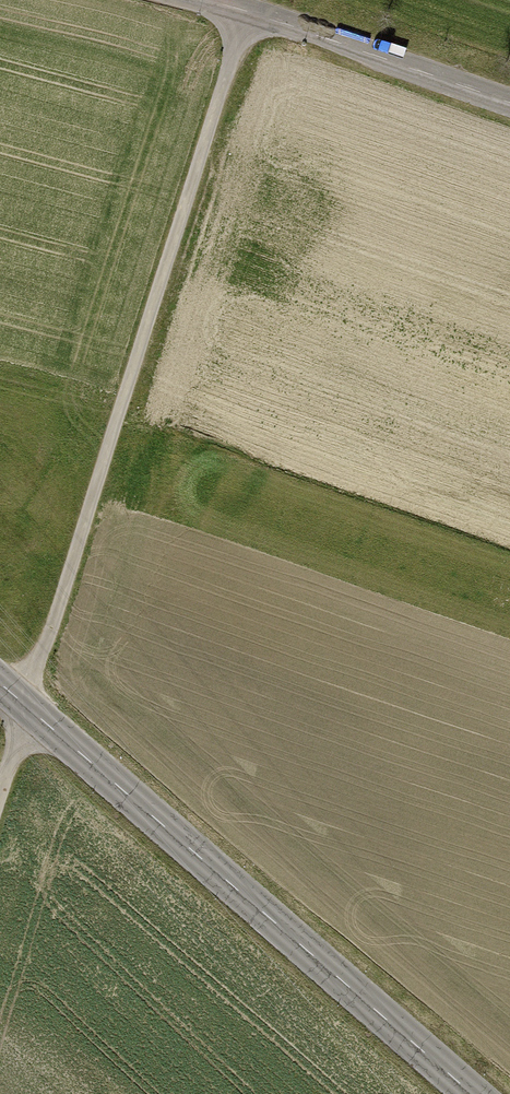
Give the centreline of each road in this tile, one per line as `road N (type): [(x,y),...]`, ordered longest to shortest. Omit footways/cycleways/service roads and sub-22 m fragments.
road 1 (track): [(243,15),(0,807)]
road 2 (tertiary): [(469,1093),(0,685)]
road 3 (unclassified): [(183,0),(509,108)]

